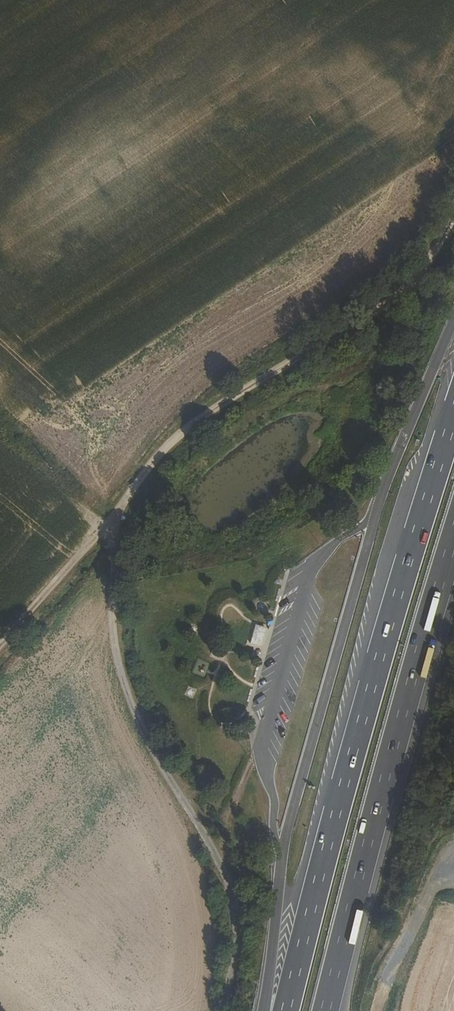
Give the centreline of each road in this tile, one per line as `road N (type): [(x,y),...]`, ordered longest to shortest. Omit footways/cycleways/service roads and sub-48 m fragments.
road 1 (motorway): [(453,420),(355,747),(288,1010)]
road 2 (track): [(222,1010),(238,947),(231,892),(127,693),(111,618),(116,542),(105,531)]
road 3 (motorway): [(326,1010),(453,539)]
road 4 (track): [(105,531),(183,430),(380,318),(440,249),(453,218)]
road 5 (motorway): [(453,318),(376,505)]
road 6 (track): [(0,645),(105,531)]
road 7 (motorway): [(278,861),(265,1010)]

